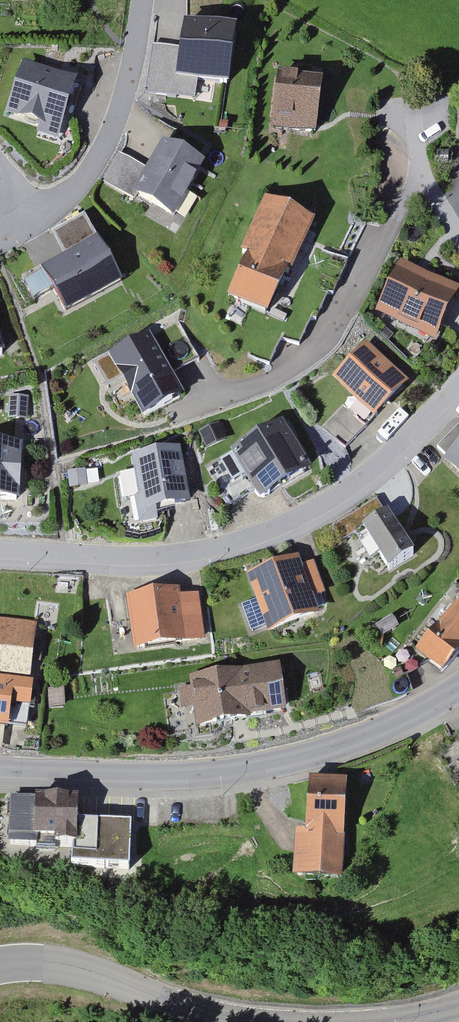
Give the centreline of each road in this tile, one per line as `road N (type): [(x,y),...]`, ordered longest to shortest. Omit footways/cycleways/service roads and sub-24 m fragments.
road 1 (residential): [(0,549),(179,554),(281,526),(376,469),(458,387)]
road 2 (tertiary): [(458,689),(357,741),(266,766),(143,778),(0,772)]
road 3 (tertiary): [(264,1021),(199,1010),(86,967),(39,959),(0,964)]
road 4 (residential): [(27,219),(77,186),(118,121),(146,0)]
road 5 (residential): [(458,237),(419,172),(414,115)]

